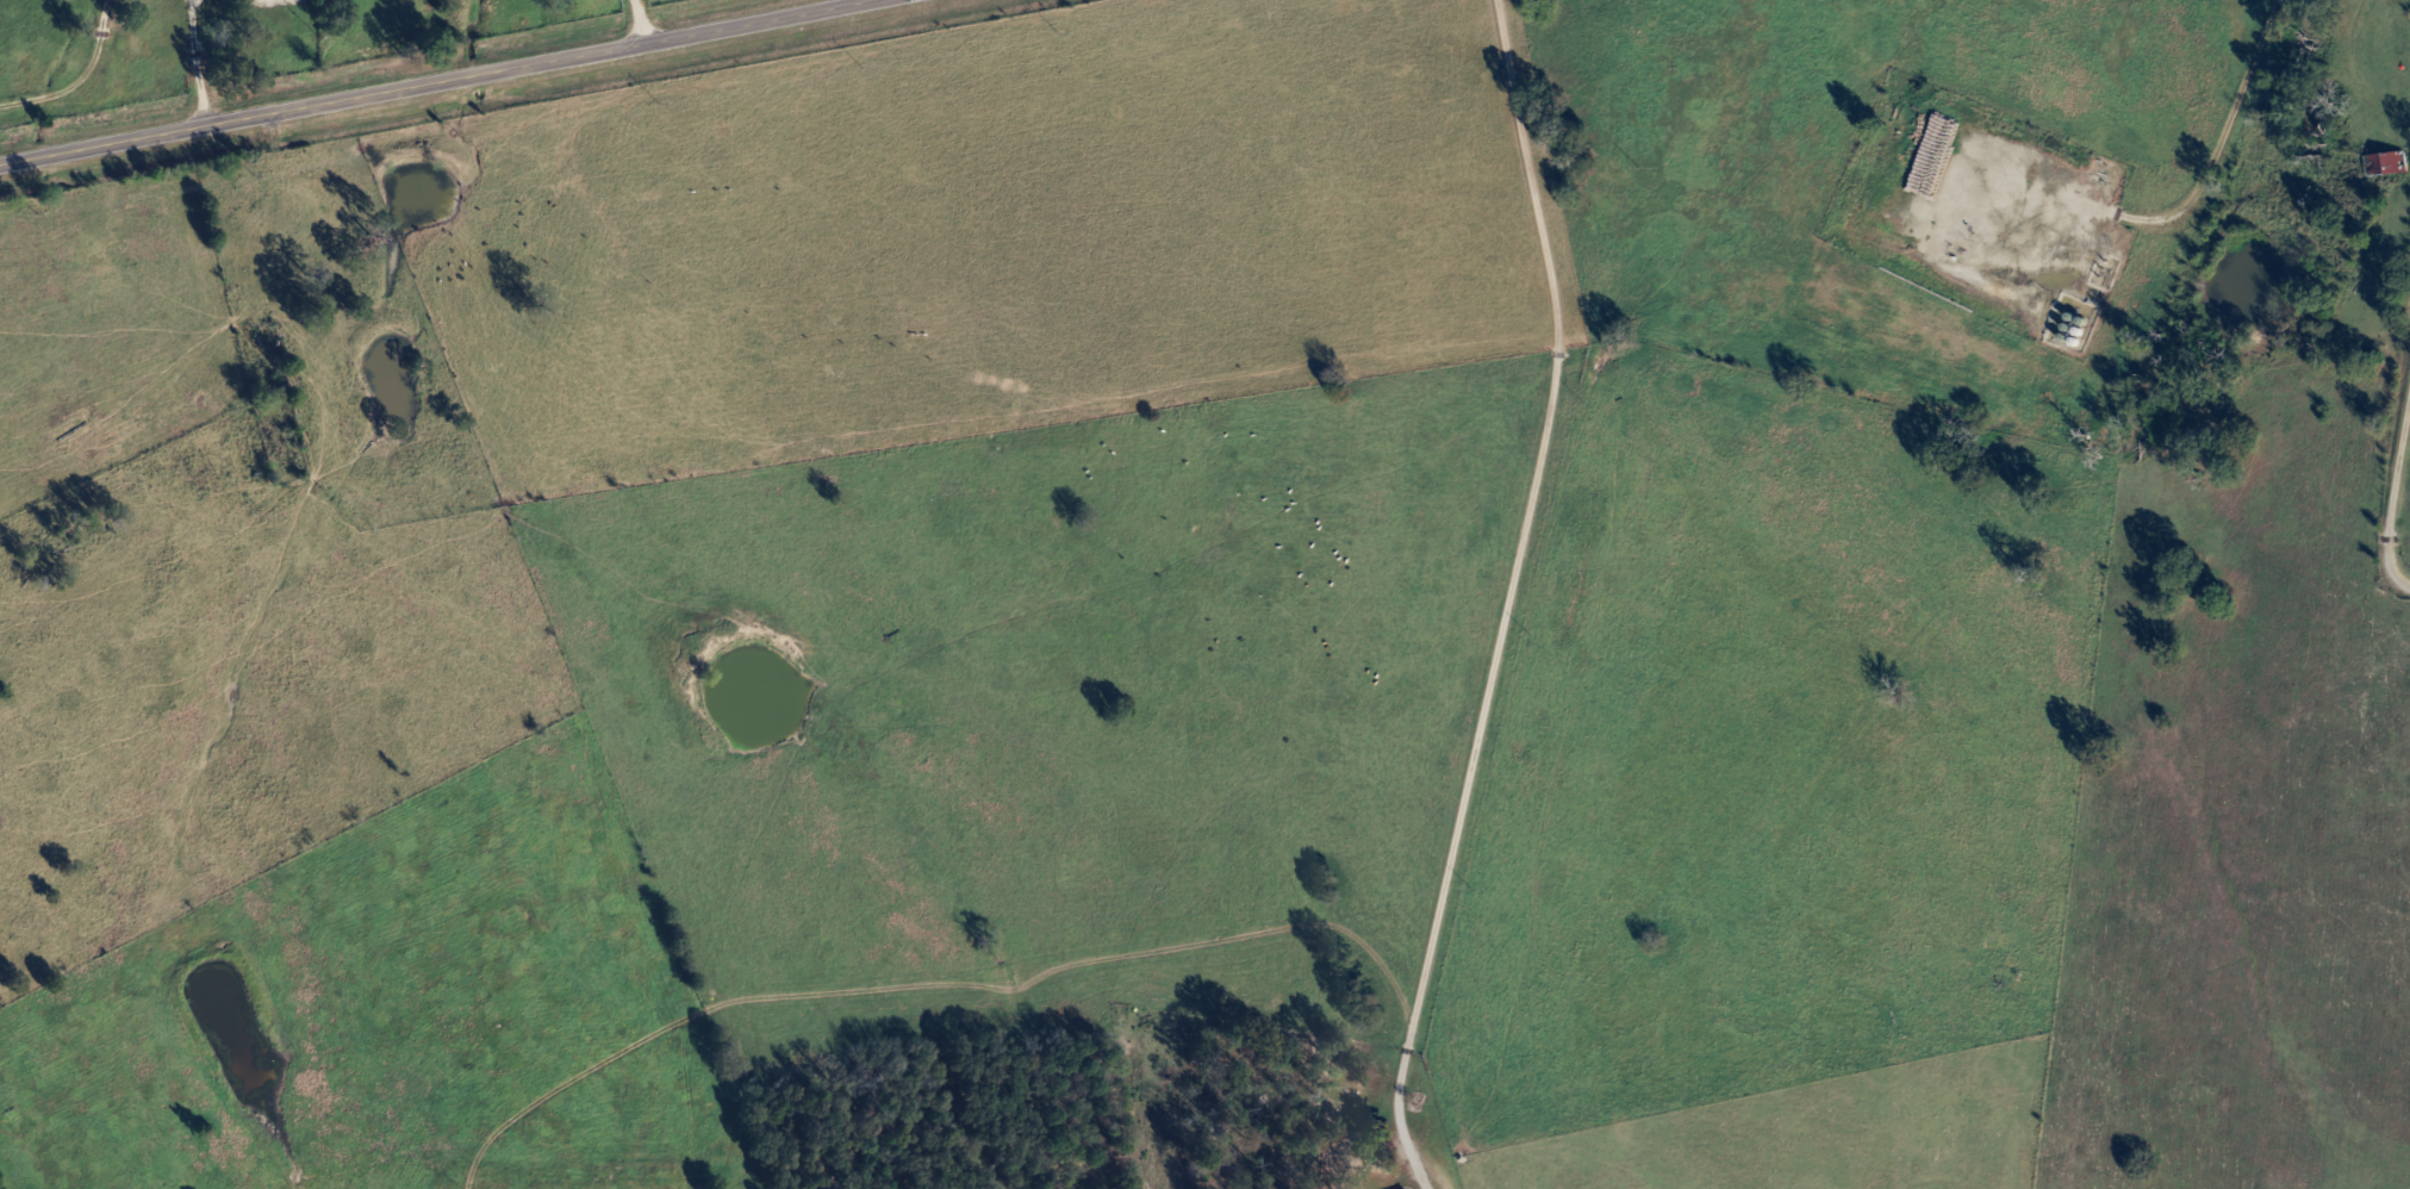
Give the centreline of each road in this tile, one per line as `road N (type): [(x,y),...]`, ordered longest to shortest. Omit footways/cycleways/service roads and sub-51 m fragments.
road 1 (tertiary): [(0,163),(870,0)]

